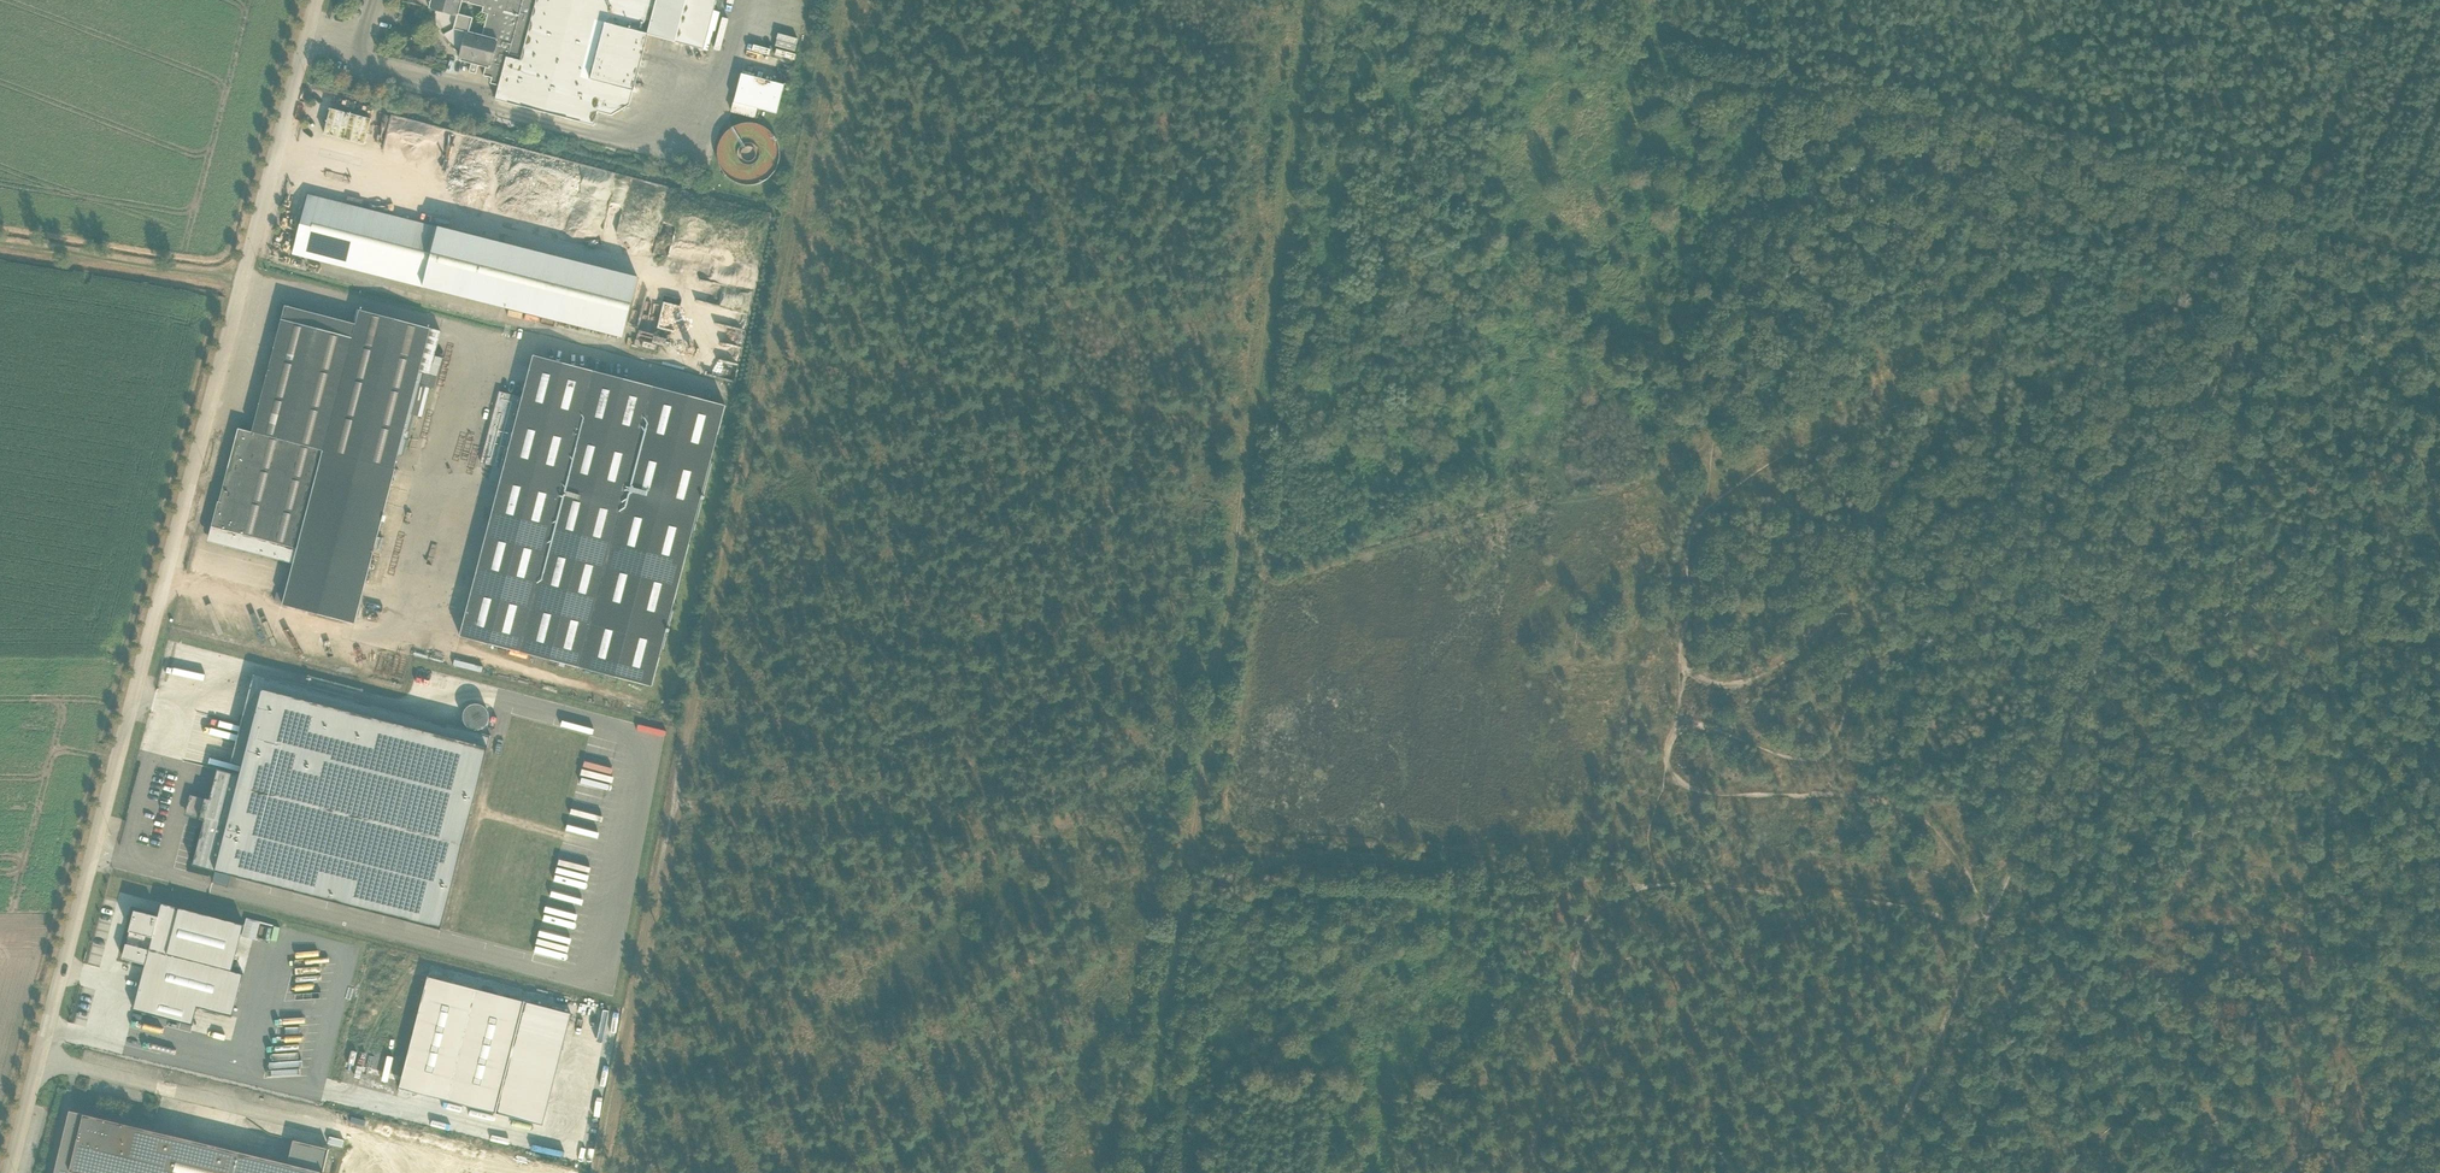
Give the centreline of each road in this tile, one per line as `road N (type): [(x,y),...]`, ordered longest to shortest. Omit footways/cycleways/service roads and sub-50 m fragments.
road 1 (unclassified): [(36,1058),(316,0)]
road 2 (track): [(1192,849),(1310,0)]
road 3 (track): [(2439,952),(1596,880)]
road 4 (track): [(2287,223),(1991,915)]
road 5 (track): [(688,721),(843,0)]
road 6 (track): [(2287,223),(1669,64)]
road 7 (track): [(1192,849),(674,803)]
road 8 (track): [(767,355),(1250,430)]
road 9 (track): [(688,721),(597,1172)]
road 10 (track): [(1596,880),(1192,849)]
road 11 (track): [(1192,849),(1140,1172)]
road 12 (track): [(1523,1172),(1596,880)]
road 13 (track): [(1991,915),(1879,1172)]
road 14 (track): [(242,283),(0,245)]
road 15 (track): [(2439,263),(2287,223)]
road 16 (track): [(1993,147),(2038,0)]
road 17 (residential): [(36,1058),(163,1089)]

